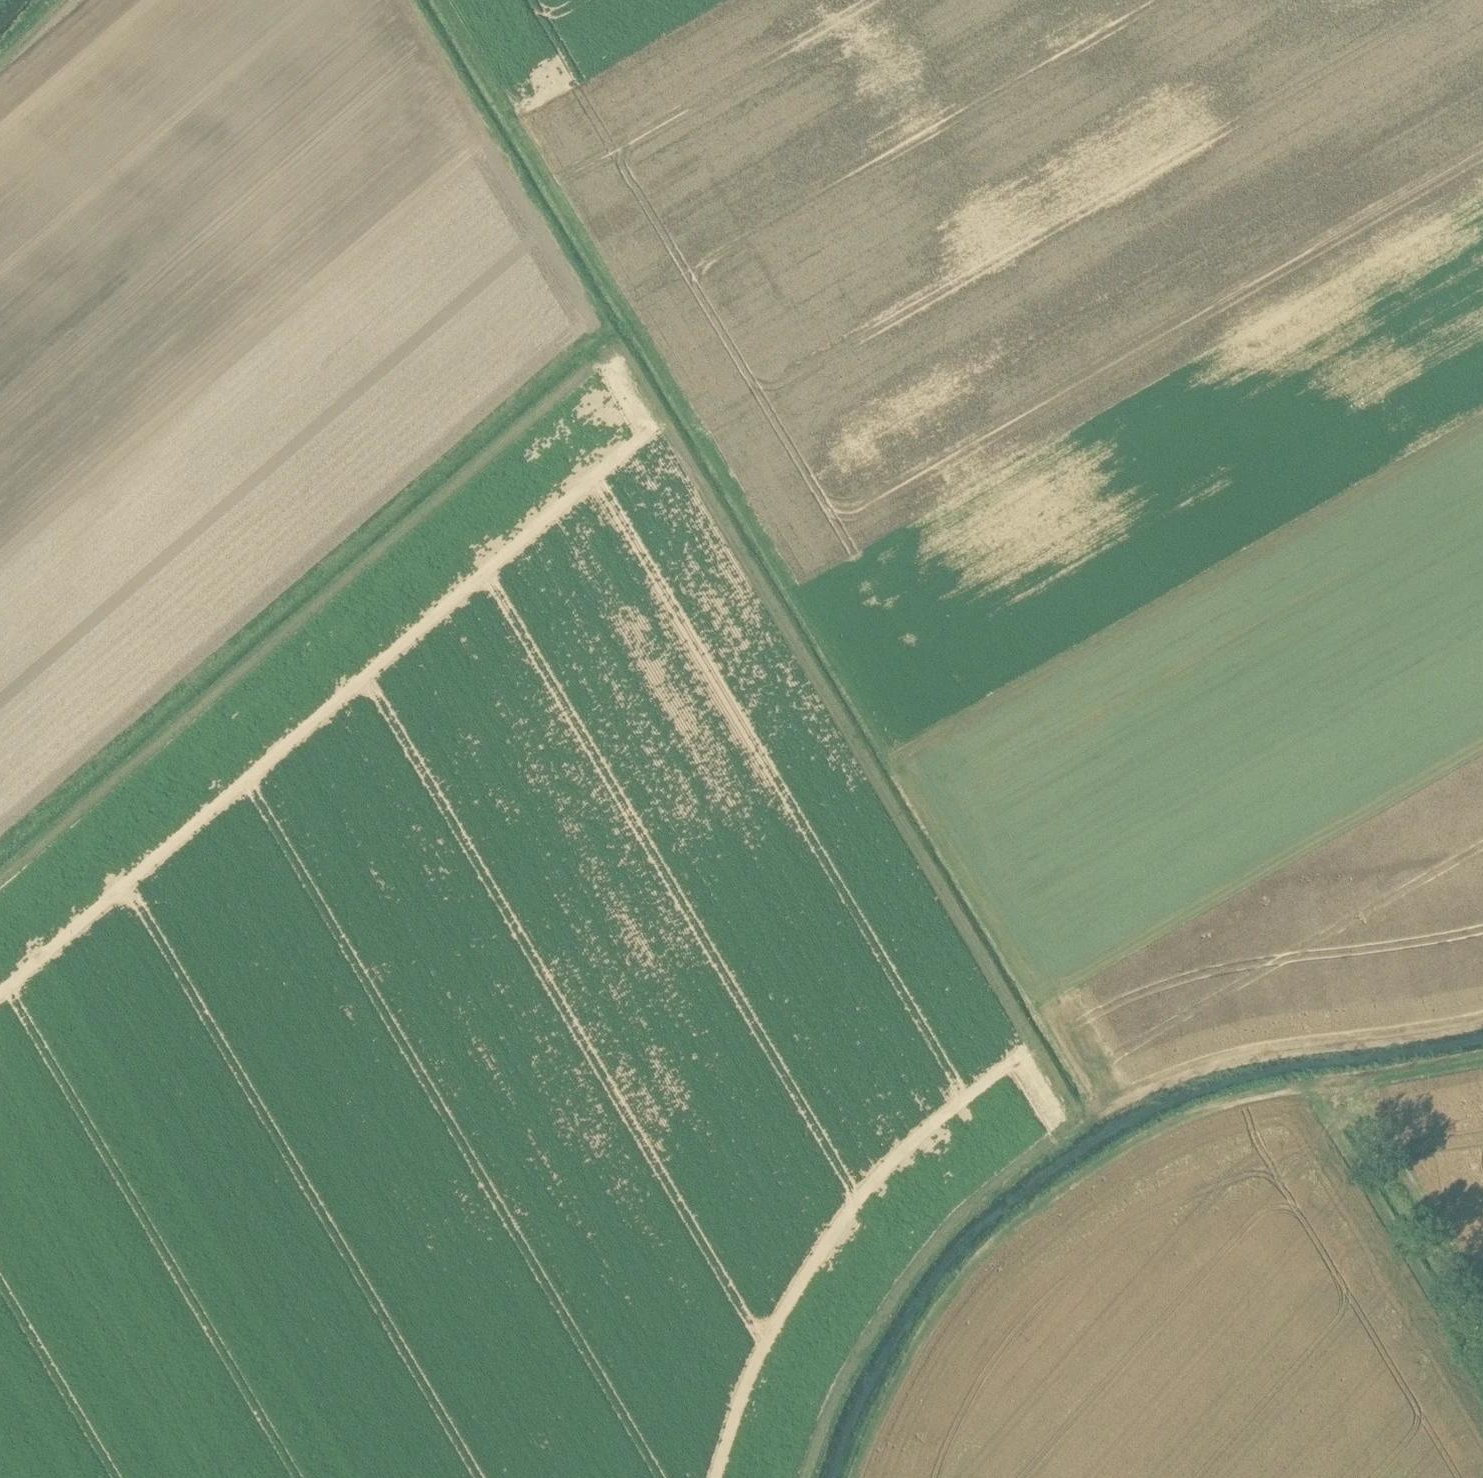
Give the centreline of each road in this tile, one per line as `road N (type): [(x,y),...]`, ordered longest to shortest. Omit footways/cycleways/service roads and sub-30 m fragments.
road 1 (track): [(1482,1310),(1363,1112)]

